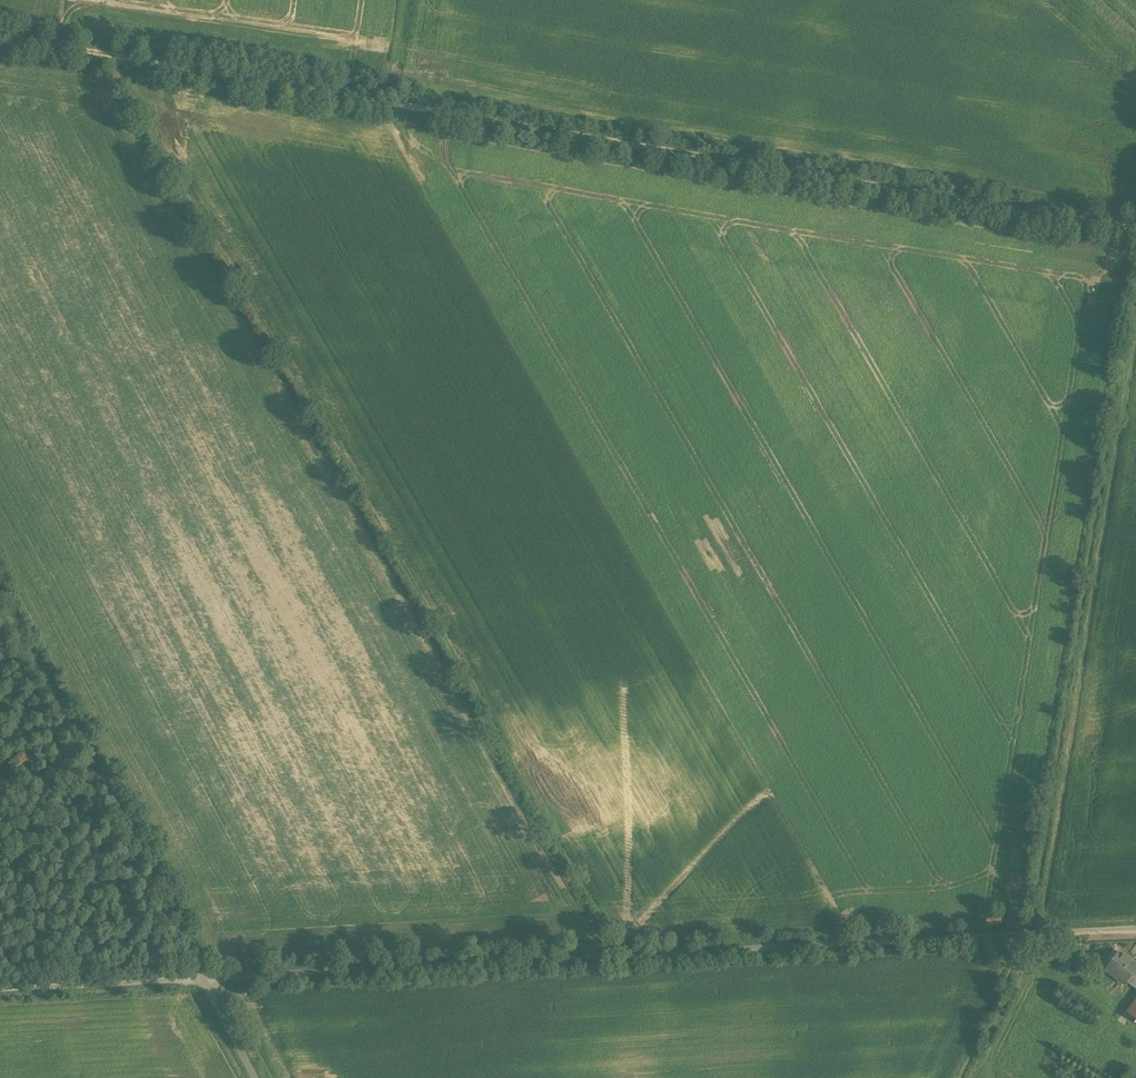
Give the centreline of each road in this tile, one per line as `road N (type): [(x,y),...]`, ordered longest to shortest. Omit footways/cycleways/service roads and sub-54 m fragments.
road 1 (track): [(1135,222),(0,32)]
road 2 (unclassified): [(1135,923),(206,969)]
road 3 (unclassified): [(206,969),(0,590)]
road 4 (track): [(206,969),(0,983)]
road 5 (unclassified): [(263,1077),(206,969)]

